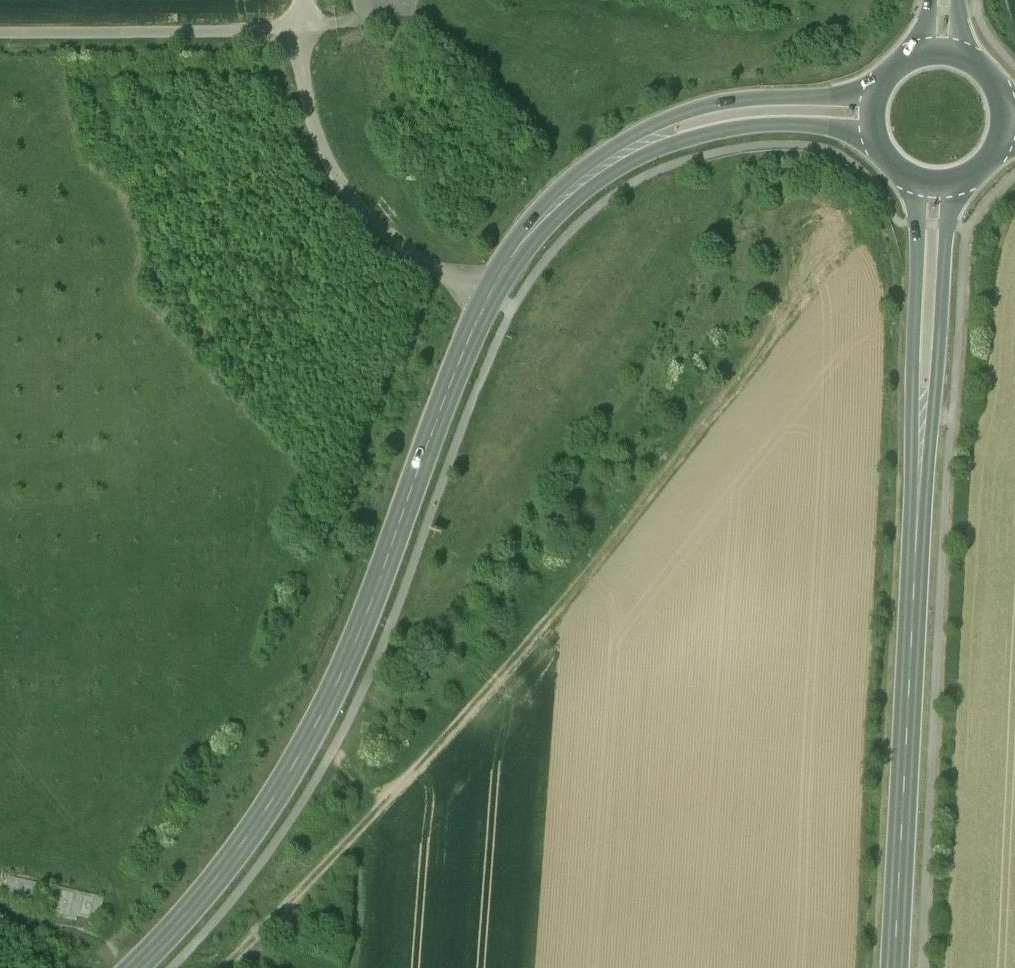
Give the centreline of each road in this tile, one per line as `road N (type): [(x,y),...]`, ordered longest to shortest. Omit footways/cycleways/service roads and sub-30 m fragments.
road 1 (secondary): [(135,967),(228,868),(292,771),(336,682),(513,251),(604,165),(676,128),(746,111),(869,111)]
road 2 (track): [(223,967),(566,600),(734,379),(819,237)]
road 3 (secondary): [(927,183),(897,967)]
road 4 (track): [(509,306),(401,248),(361,211),(323,154),(309,112),(301,29)]
road 5 (track): [(0,35),(301,29)]

